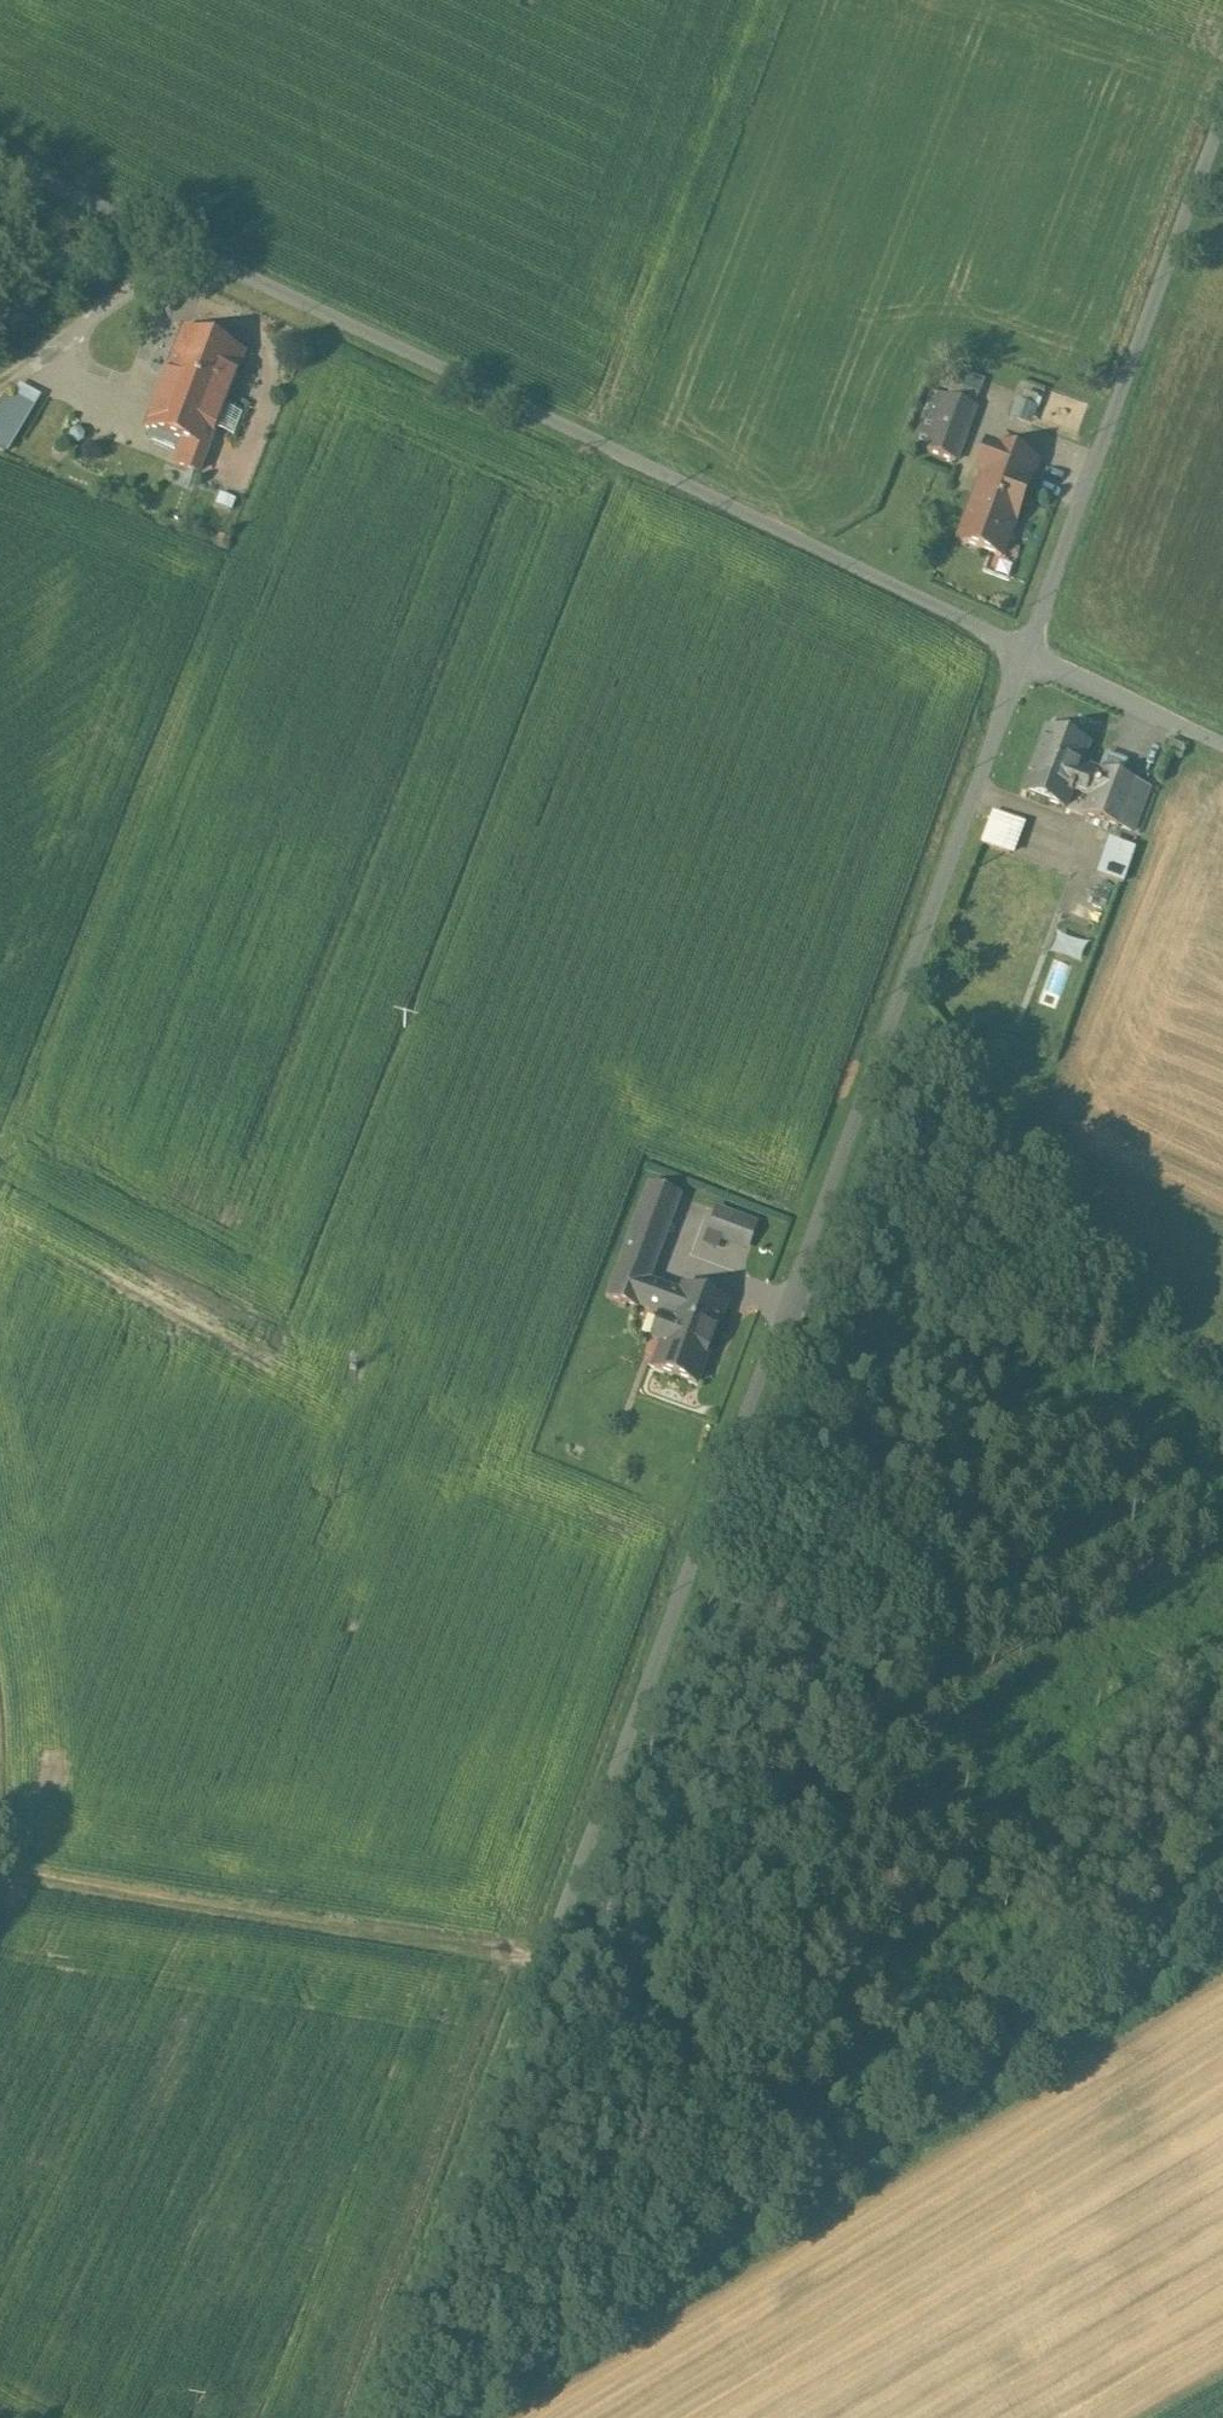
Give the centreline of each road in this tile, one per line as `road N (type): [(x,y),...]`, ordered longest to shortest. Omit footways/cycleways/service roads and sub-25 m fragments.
road 1 (unclassified): [(1026,652),(376,2417)]
road 2 (unclassified): [(1026,652),(0,155)]
road 3 (track): [(1222,1929),(437,2417)]
road 4 (unclassified): [(1222,119),(1026,652)]
road 5 (unclassified): [(1026,652),(1222,747)]

